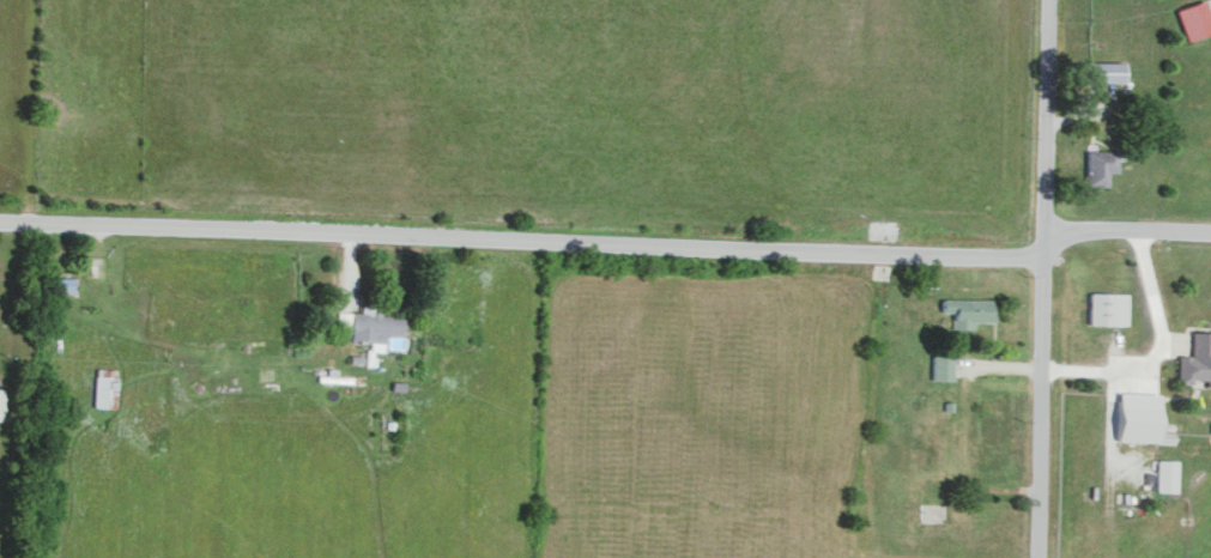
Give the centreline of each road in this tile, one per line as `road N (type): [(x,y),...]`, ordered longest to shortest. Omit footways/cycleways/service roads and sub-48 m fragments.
road 1 (residential): [(1210,233),(1067,229),(1027,256),(979,256),(0,219)]
road 2 (residential): [(1035,557),(1048,0)]

